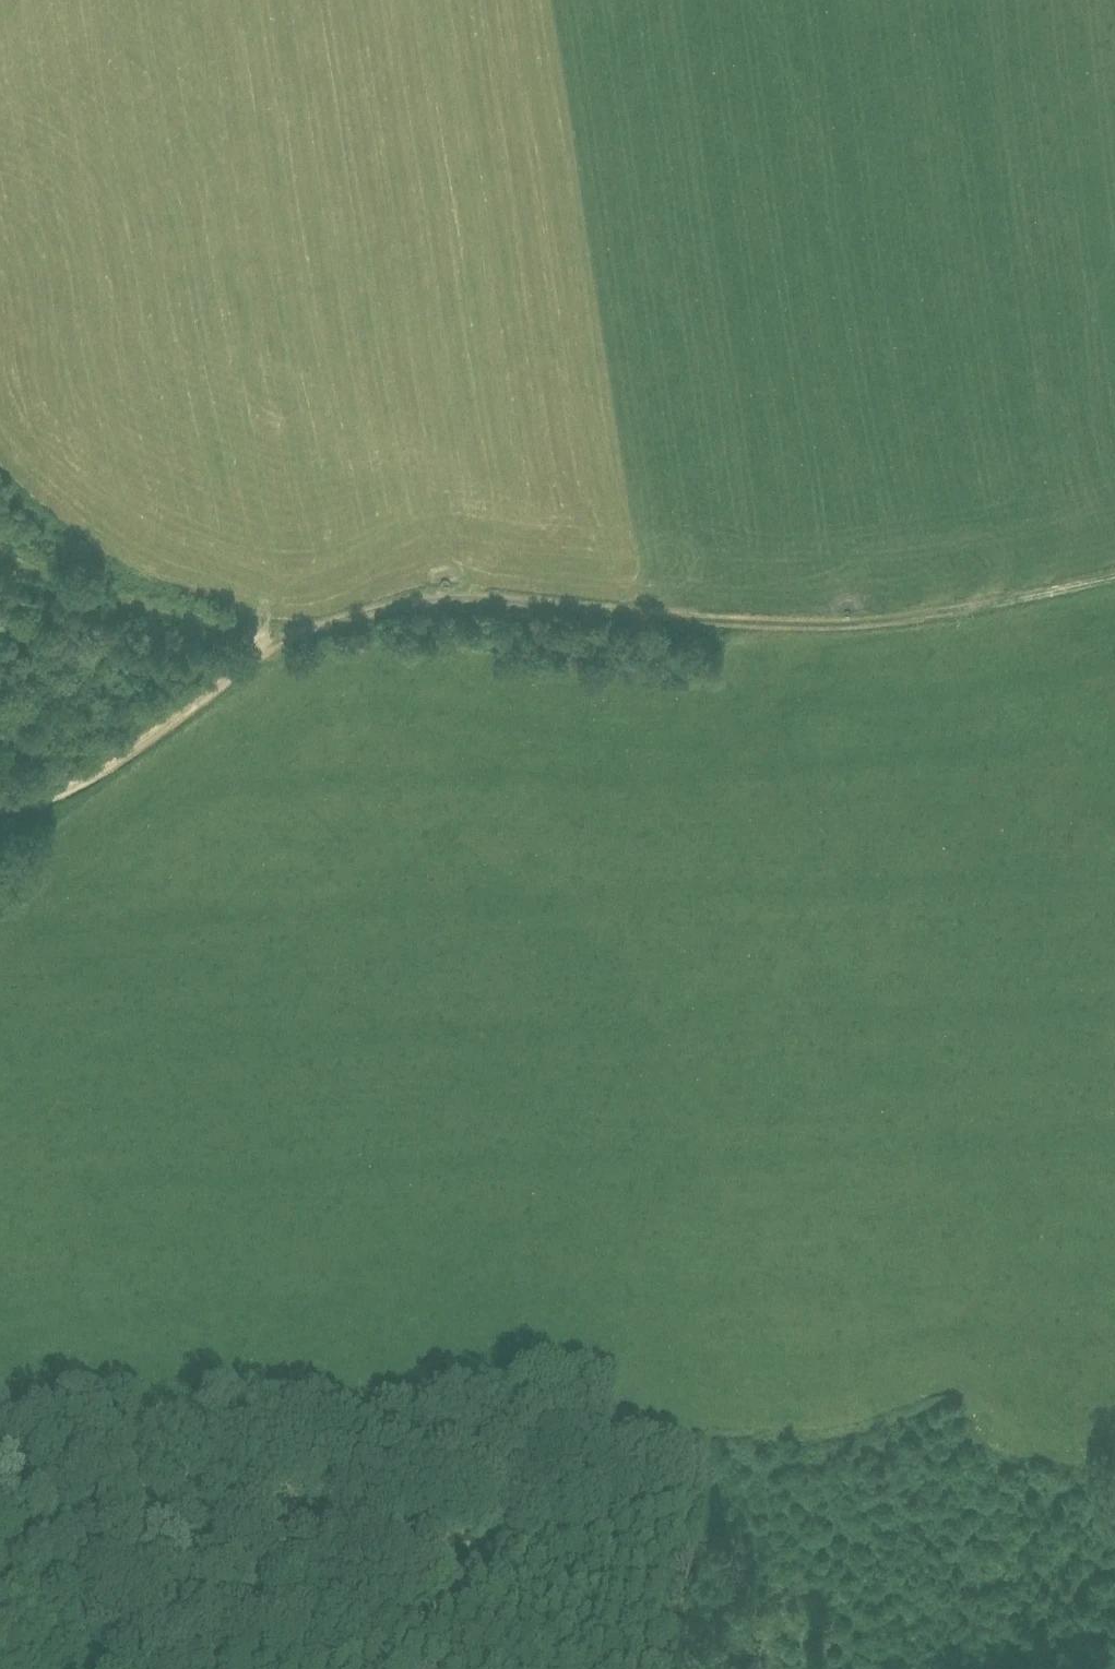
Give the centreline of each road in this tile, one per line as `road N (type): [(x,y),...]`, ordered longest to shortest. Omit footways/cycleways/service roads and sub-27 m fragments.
road 1 (track): [(0,558),(30,579),(92,601),(287,644),(477,601),(853,630),(924,627),(1114,581)]
road 2 (track): [(0,810),(84,782),(264,643)]

